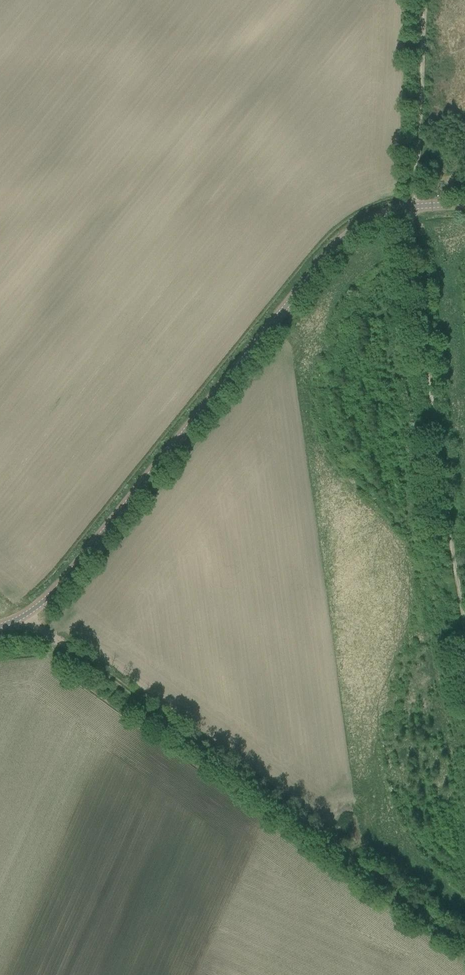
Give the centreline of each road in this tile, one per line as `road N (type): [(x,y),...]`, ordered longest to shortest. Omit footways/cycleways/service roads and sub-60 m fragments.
road 1 (track): [(416,0),(409,225),(464,662)]
road 2 (unclassified): [(0,634),(35,623),(60,598),(350,238),(397,207),(464,200)]

